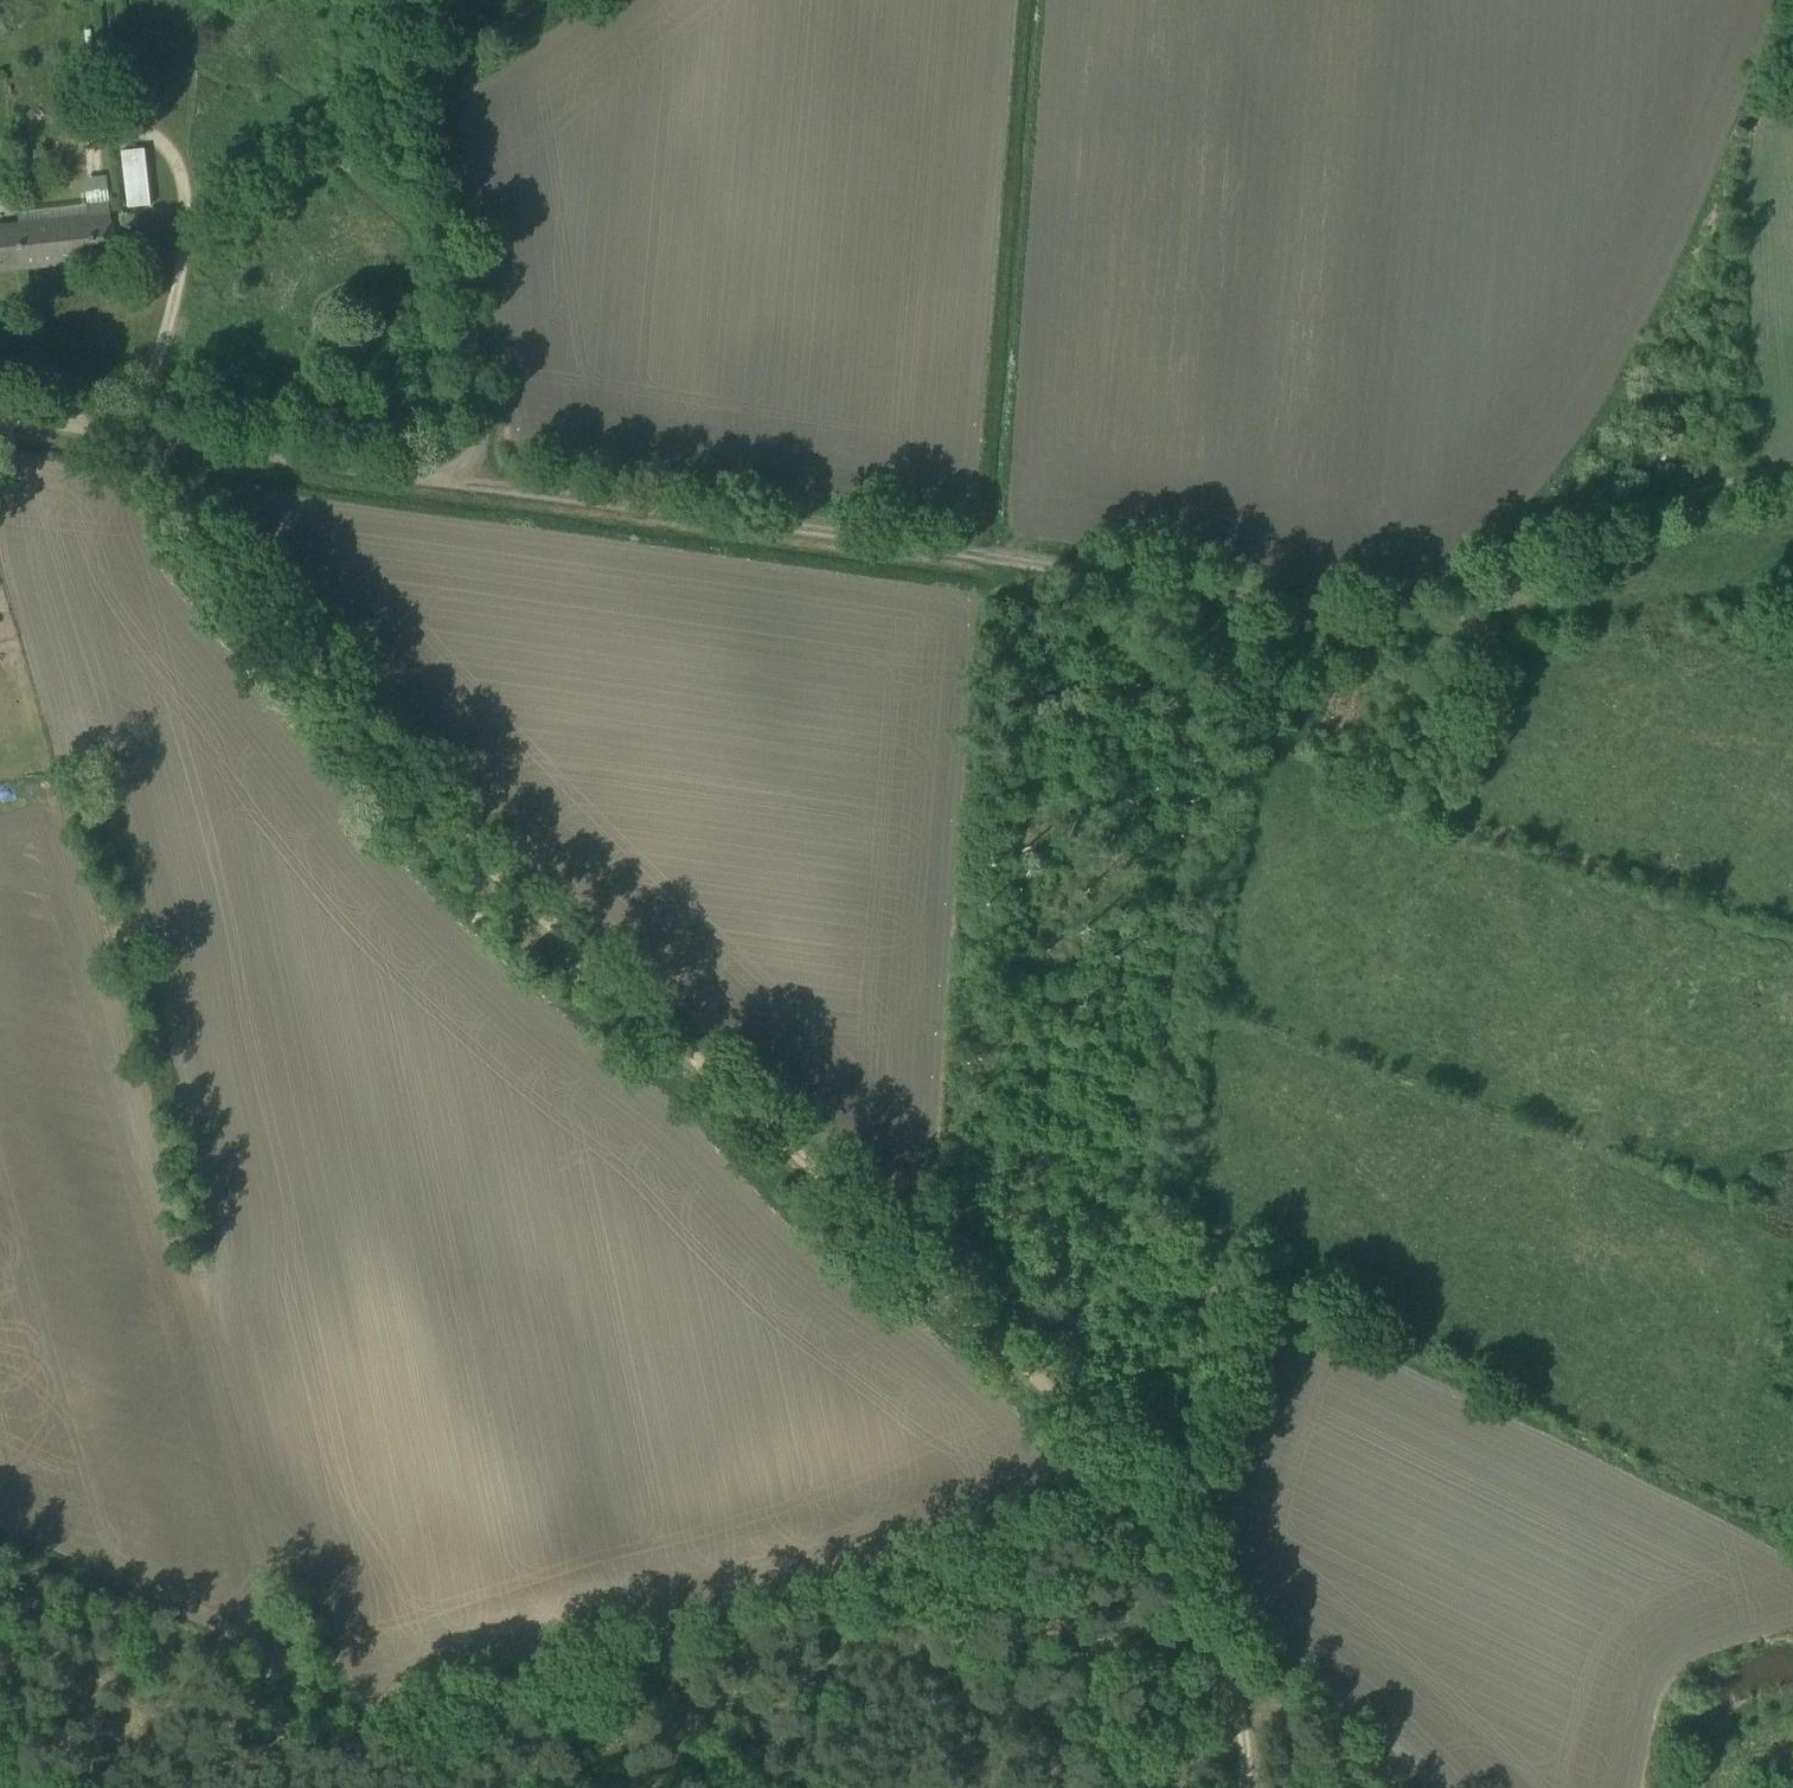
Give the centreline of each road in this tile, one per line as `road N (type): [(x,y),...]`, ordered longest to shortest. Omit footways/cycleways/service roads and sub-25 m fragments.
road 1 (track): [(1240,1787),(1241,1729),(1194,1602),(1102,1449),(416,802),(144,461),(129,422)]
road 2 (track): [(424,77),(456,265),(469,476),(217,435)]
road 3 (unclassified): [(217,435),(0,405)]
road 4 (track): [(531,0),(424,77)]

